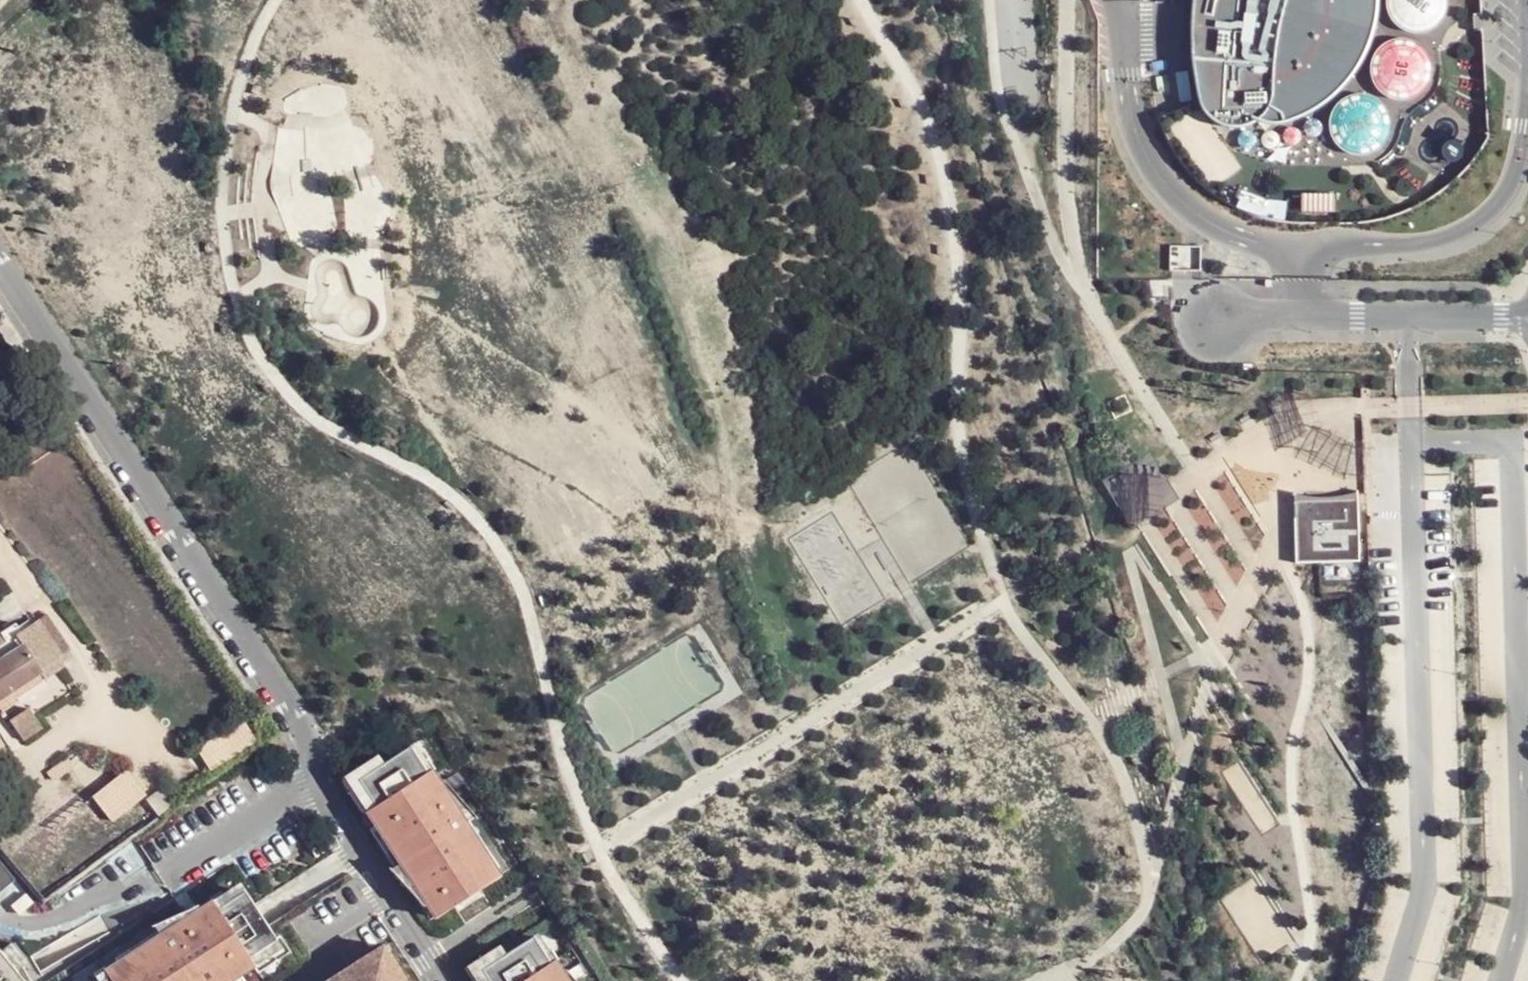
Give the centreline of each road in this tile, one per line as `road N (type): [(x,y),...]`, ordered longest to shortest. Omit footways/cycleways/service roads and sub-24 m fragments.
road 1 (unclassified): [(1527,315),(1223,320)]

